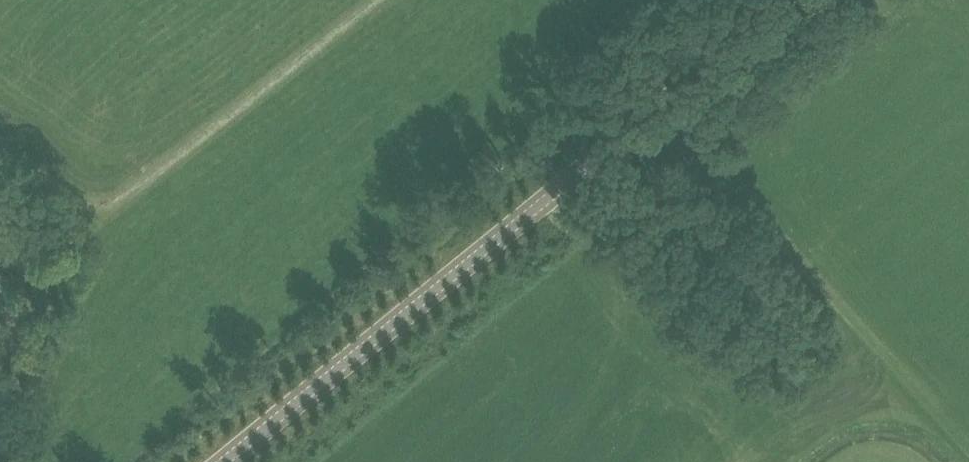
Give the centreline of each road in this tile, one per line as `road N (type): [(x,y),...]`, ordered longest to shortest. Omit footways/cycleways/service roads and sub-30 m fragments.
road 1 (tertiary): [(224,461),(792,0)]

